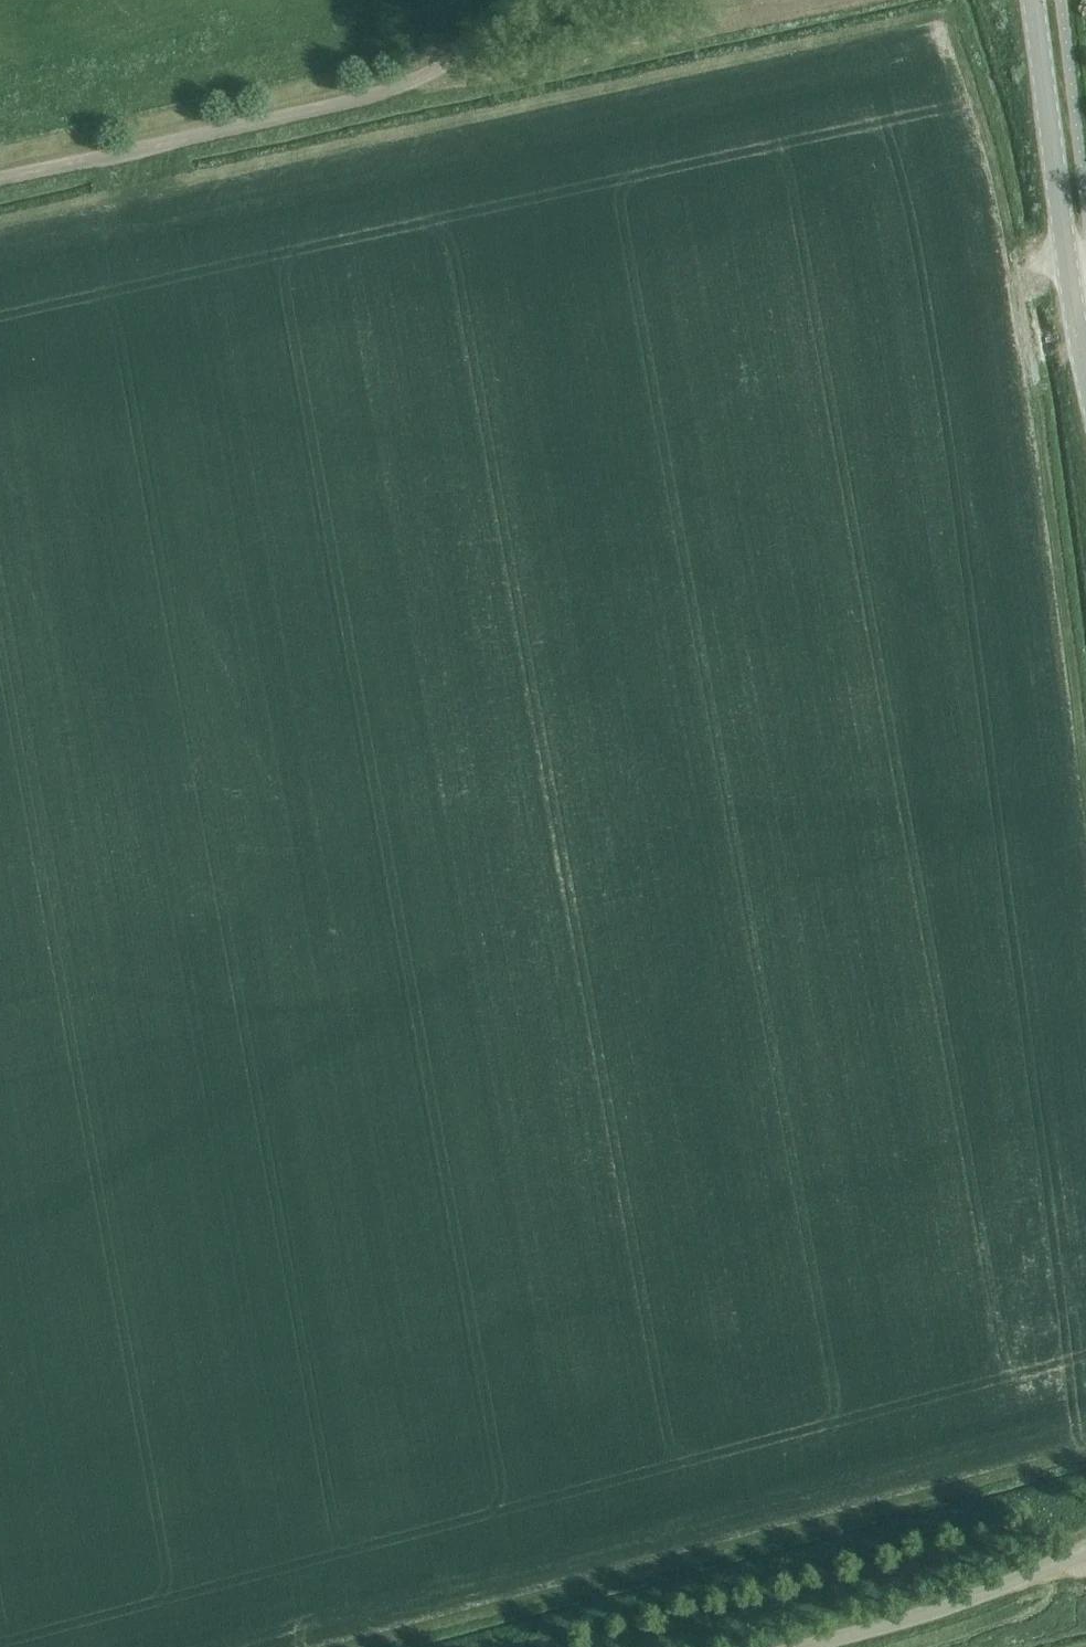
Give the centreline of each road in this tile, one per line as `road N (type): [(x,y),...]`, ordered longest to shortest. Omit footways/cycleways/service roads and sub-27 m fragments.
road 1 (track): [(536,0),(444,66),(371,98),(0,178)]
road 2 (secondary): [(1085,370),(1035,0)]
road 3 (unclassified): [(843,1646),(928,1625),(1085,1552)]

